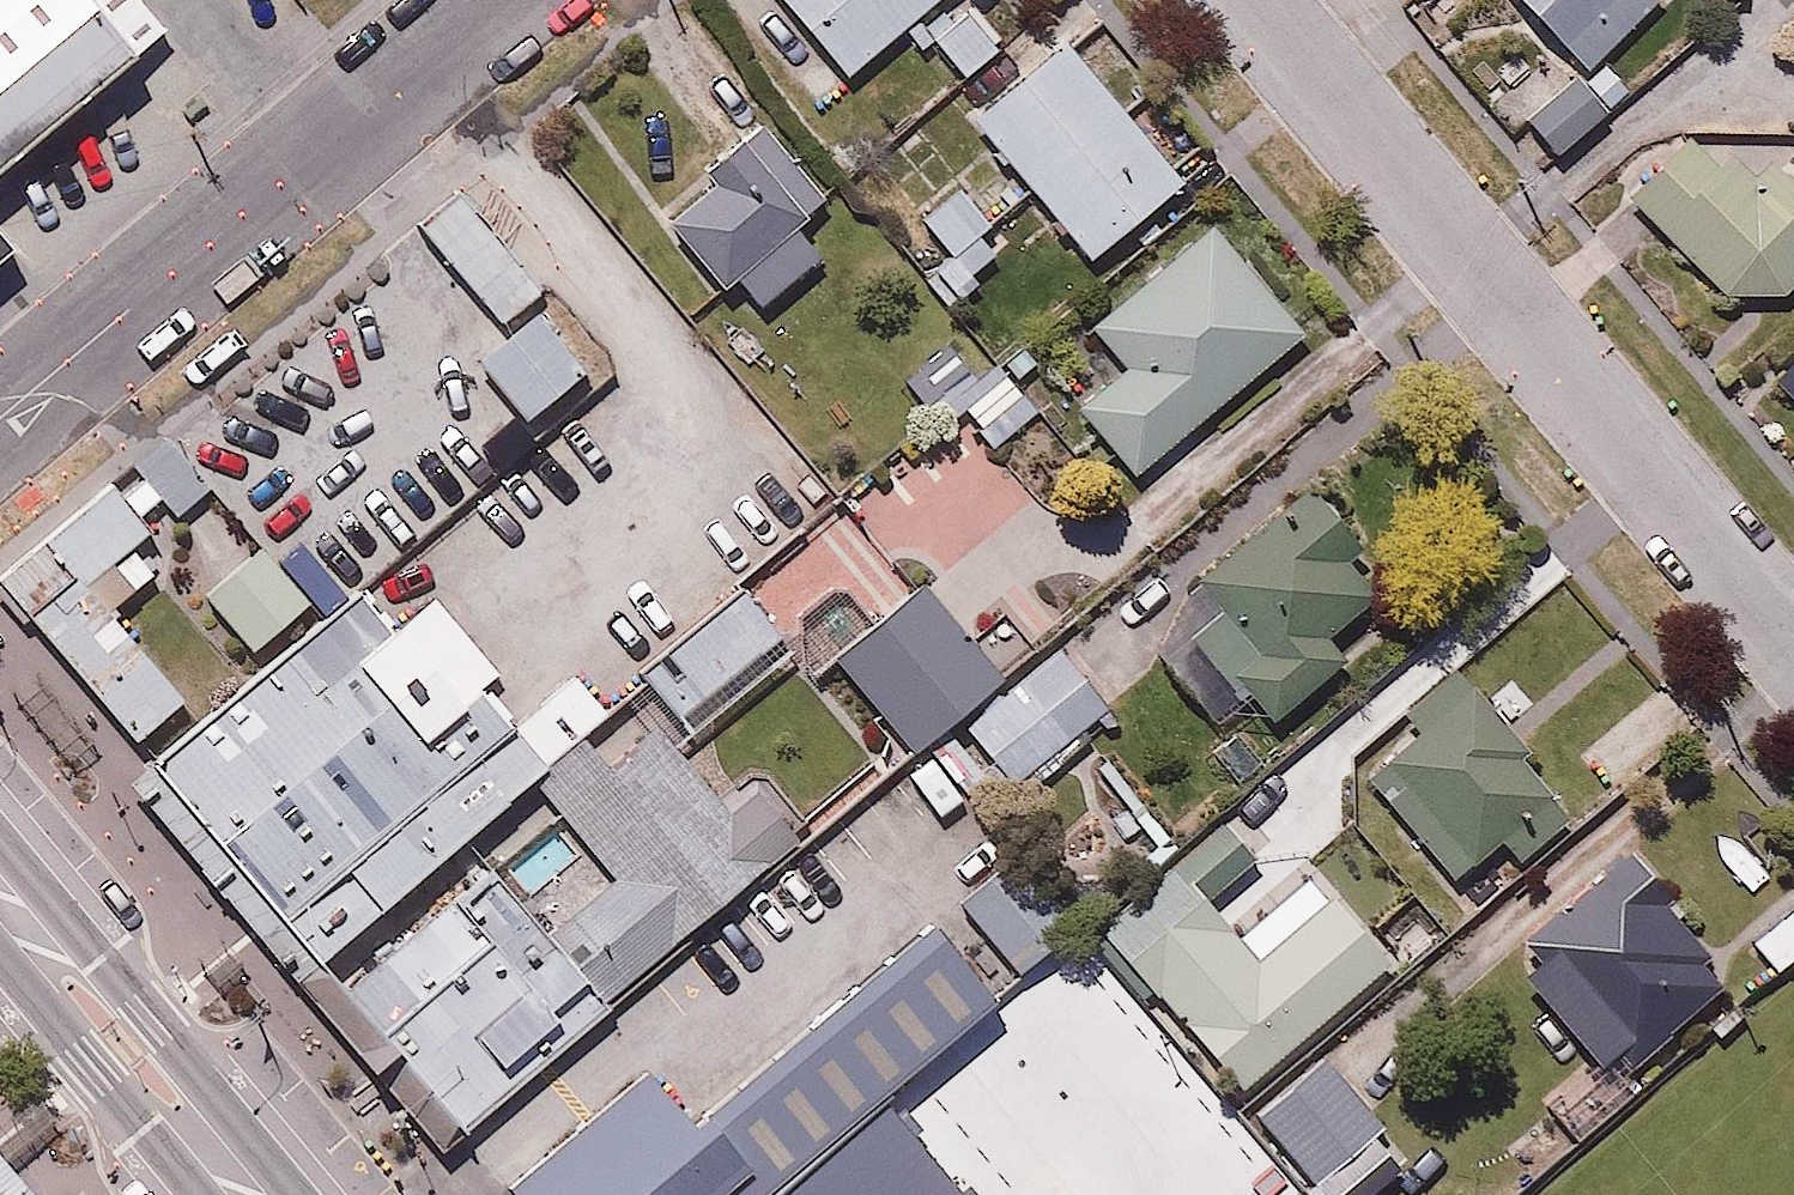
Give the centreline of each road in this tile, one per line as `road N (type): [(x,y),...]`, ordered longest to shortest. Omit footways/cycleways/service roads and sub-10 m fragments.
road 1 (residential): [(1793,653),(1247,0)]
road 2 (residential): [(500,0),(0,418)]
road 3 (primary): [(249,1194),(0,900)]

